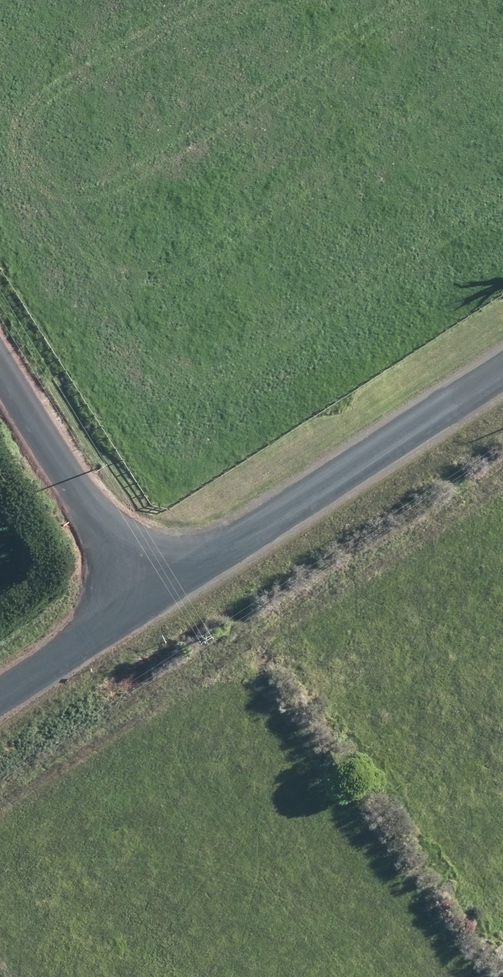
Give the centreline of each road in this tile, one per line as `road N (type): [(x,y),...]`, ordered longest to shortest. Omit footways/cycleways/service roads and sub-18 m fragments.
road 1 (unclassified): [(145,599),(502,372)]
road 2 (unclassified): [(145,599),(0,364)]
road 3 (unclassified): [(0,694),(145,599)]

